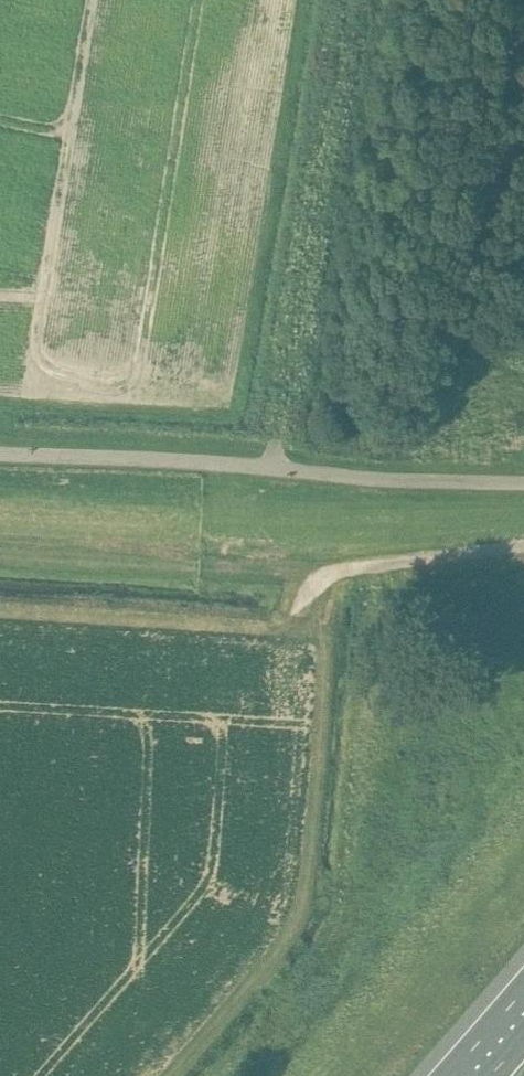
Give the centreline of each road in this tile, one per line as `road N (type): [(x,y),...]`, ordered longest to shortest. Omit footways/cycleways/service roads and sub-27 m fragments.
road 1 (track): [(302,614),(320,658),(297,910),(163,1075)]
road 2 (track): [(317,583),(255,567),(0,553)]
road 3 (track): [(361,1075),(523,869)]
road 4 (track): [(302,614),(313,587),(347,567),(523,545)]

